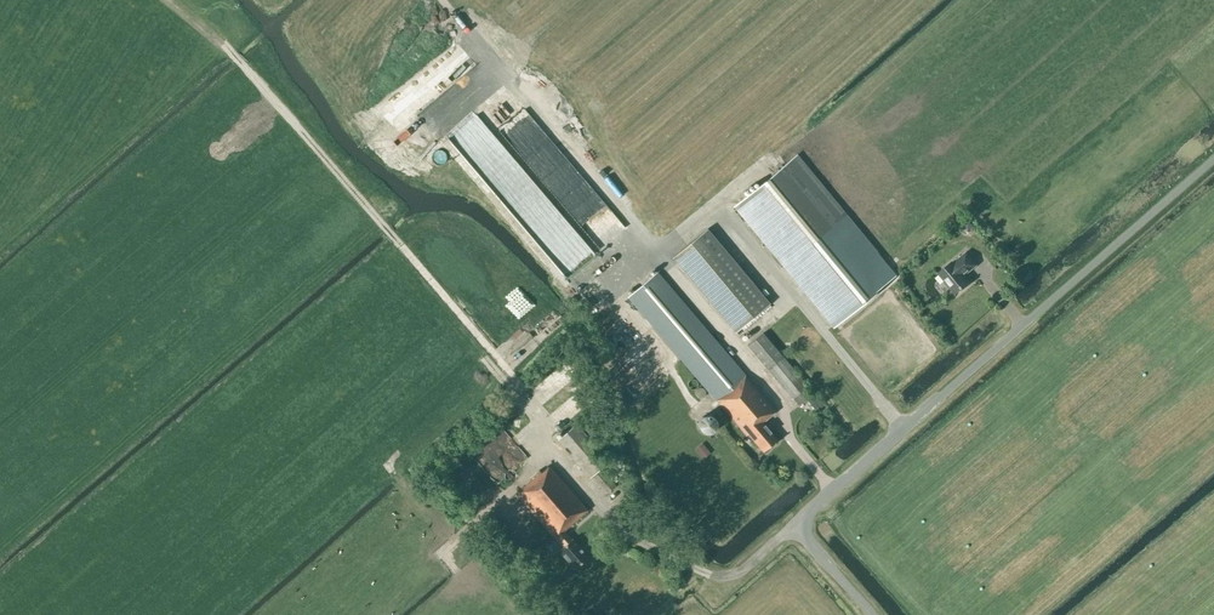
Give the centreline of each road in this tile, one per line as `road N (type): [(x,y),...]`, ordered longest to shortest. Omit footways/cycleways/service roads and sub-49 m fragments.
road 1 (unclassified): [(871,614),(791,524),(1213,159)]

